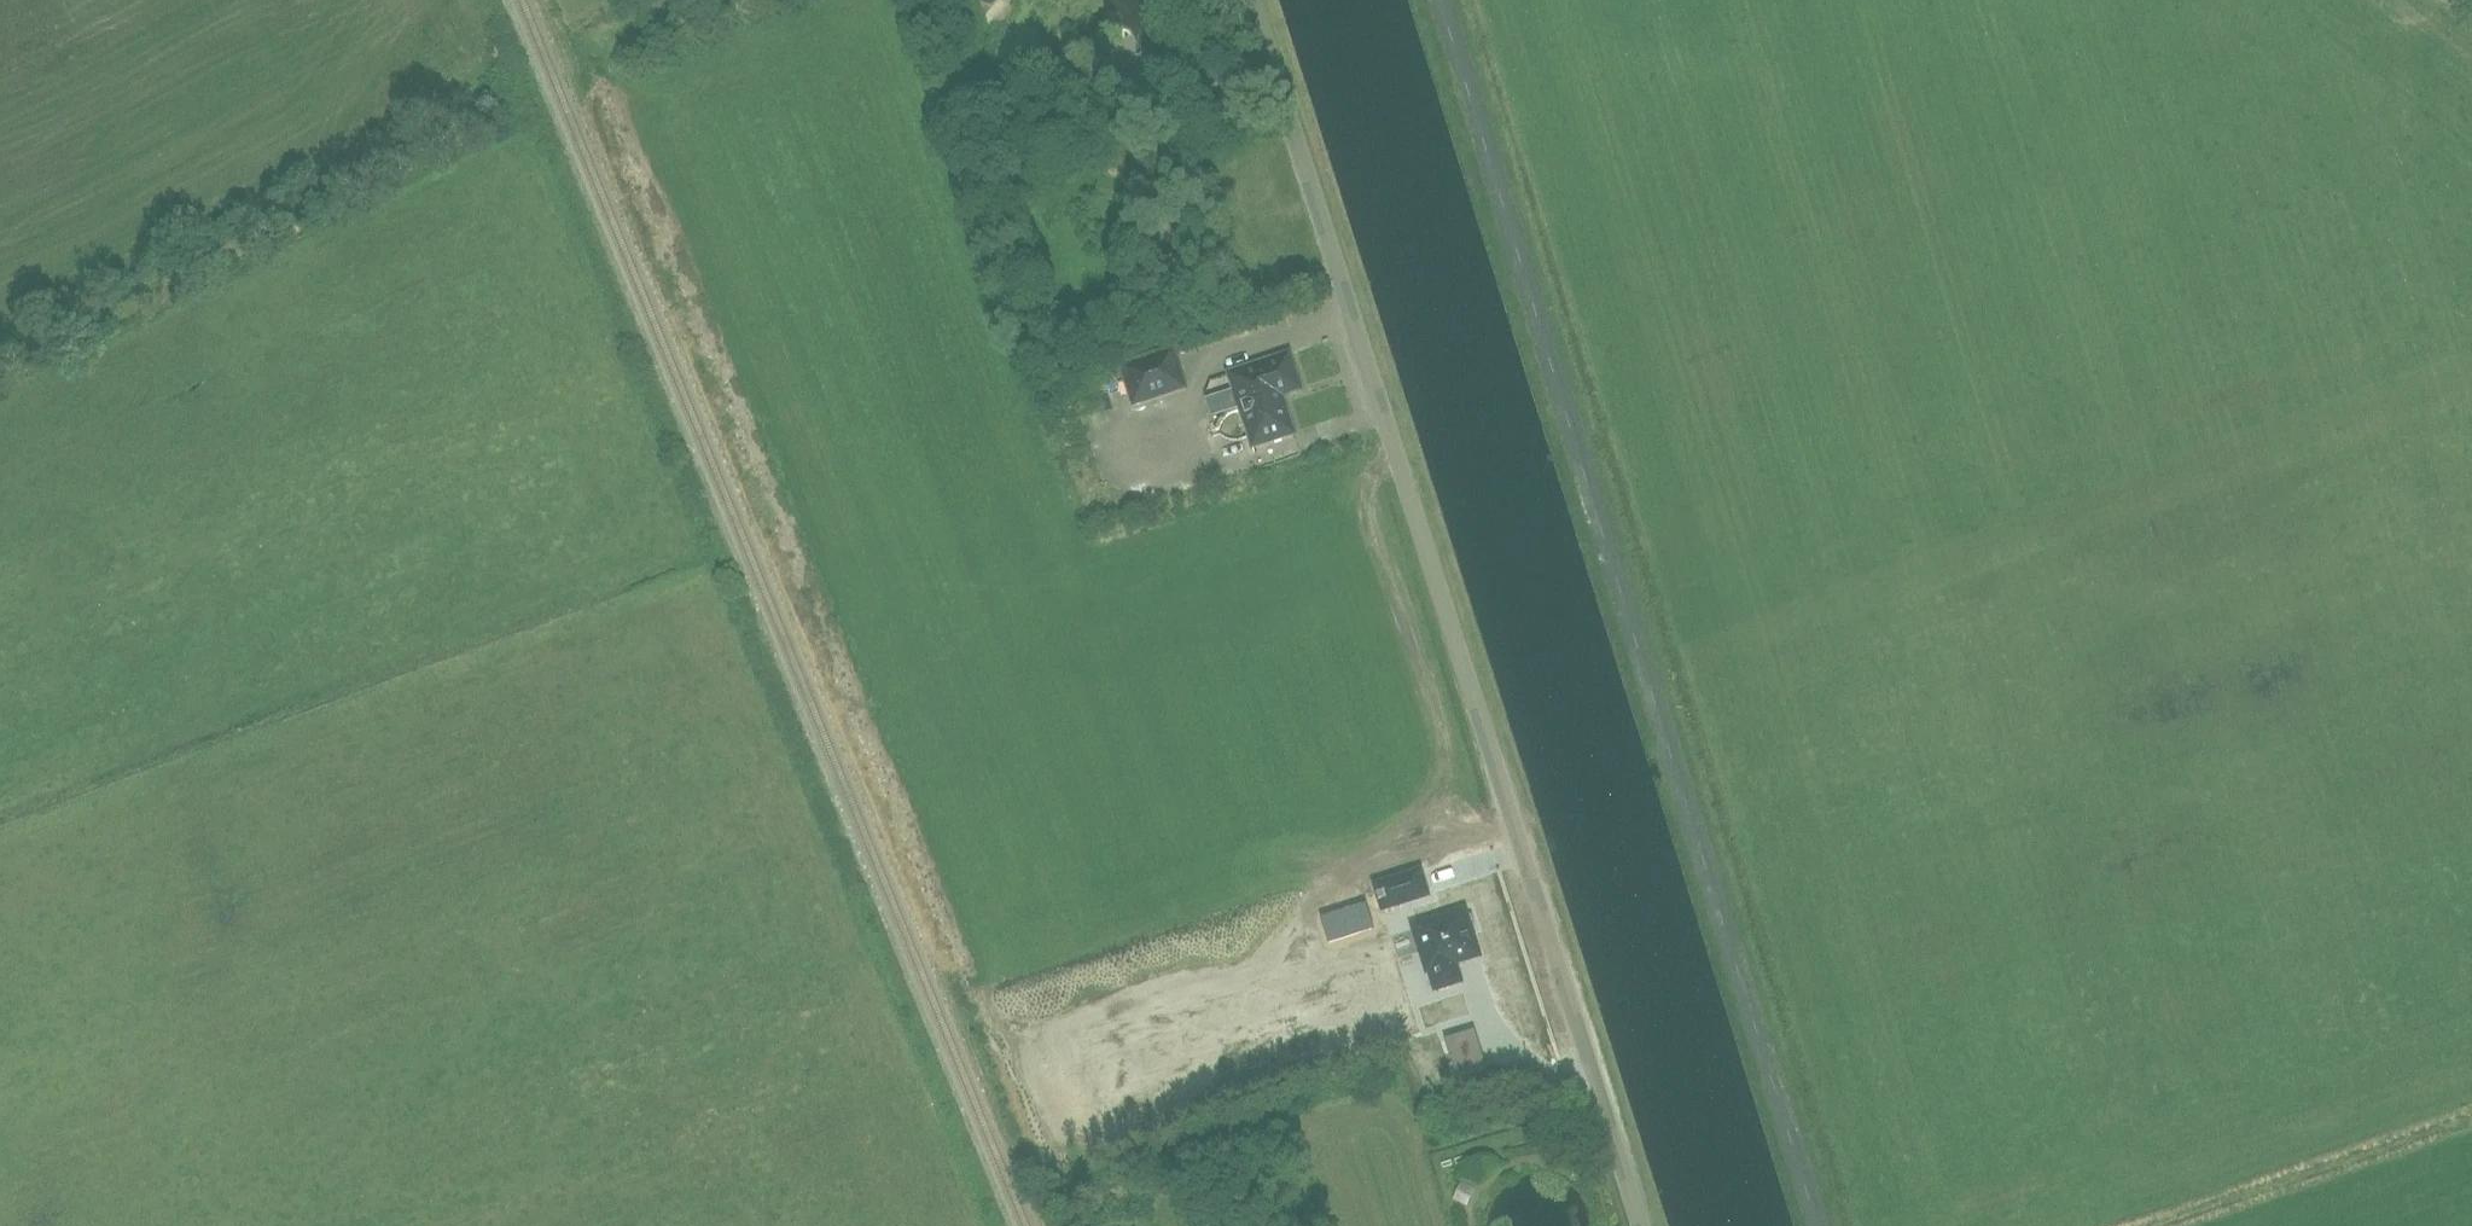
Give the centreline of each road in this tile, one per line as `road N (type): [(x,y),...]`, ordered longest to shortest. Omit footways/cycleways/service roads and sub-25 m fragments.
road 1 (unclassified): [(1643,1225),(1252,0)]
road 2 (track): [(1821,1225),(1437,0)]

